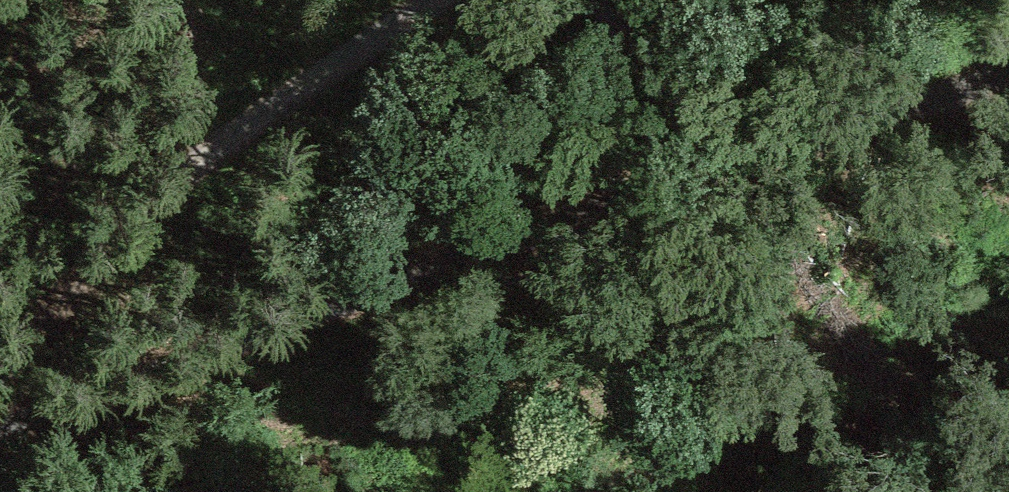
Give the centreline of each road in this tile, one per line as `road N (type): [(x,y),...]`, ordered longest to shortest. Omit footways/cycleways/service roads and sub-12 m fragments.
road 1 (unclassified): [(1008,66),(0,422)]
road 2 (track): [(0,400),(118,246),(434,0)]
road 3 (track): [(607,0),(641,75),(776,153)]

